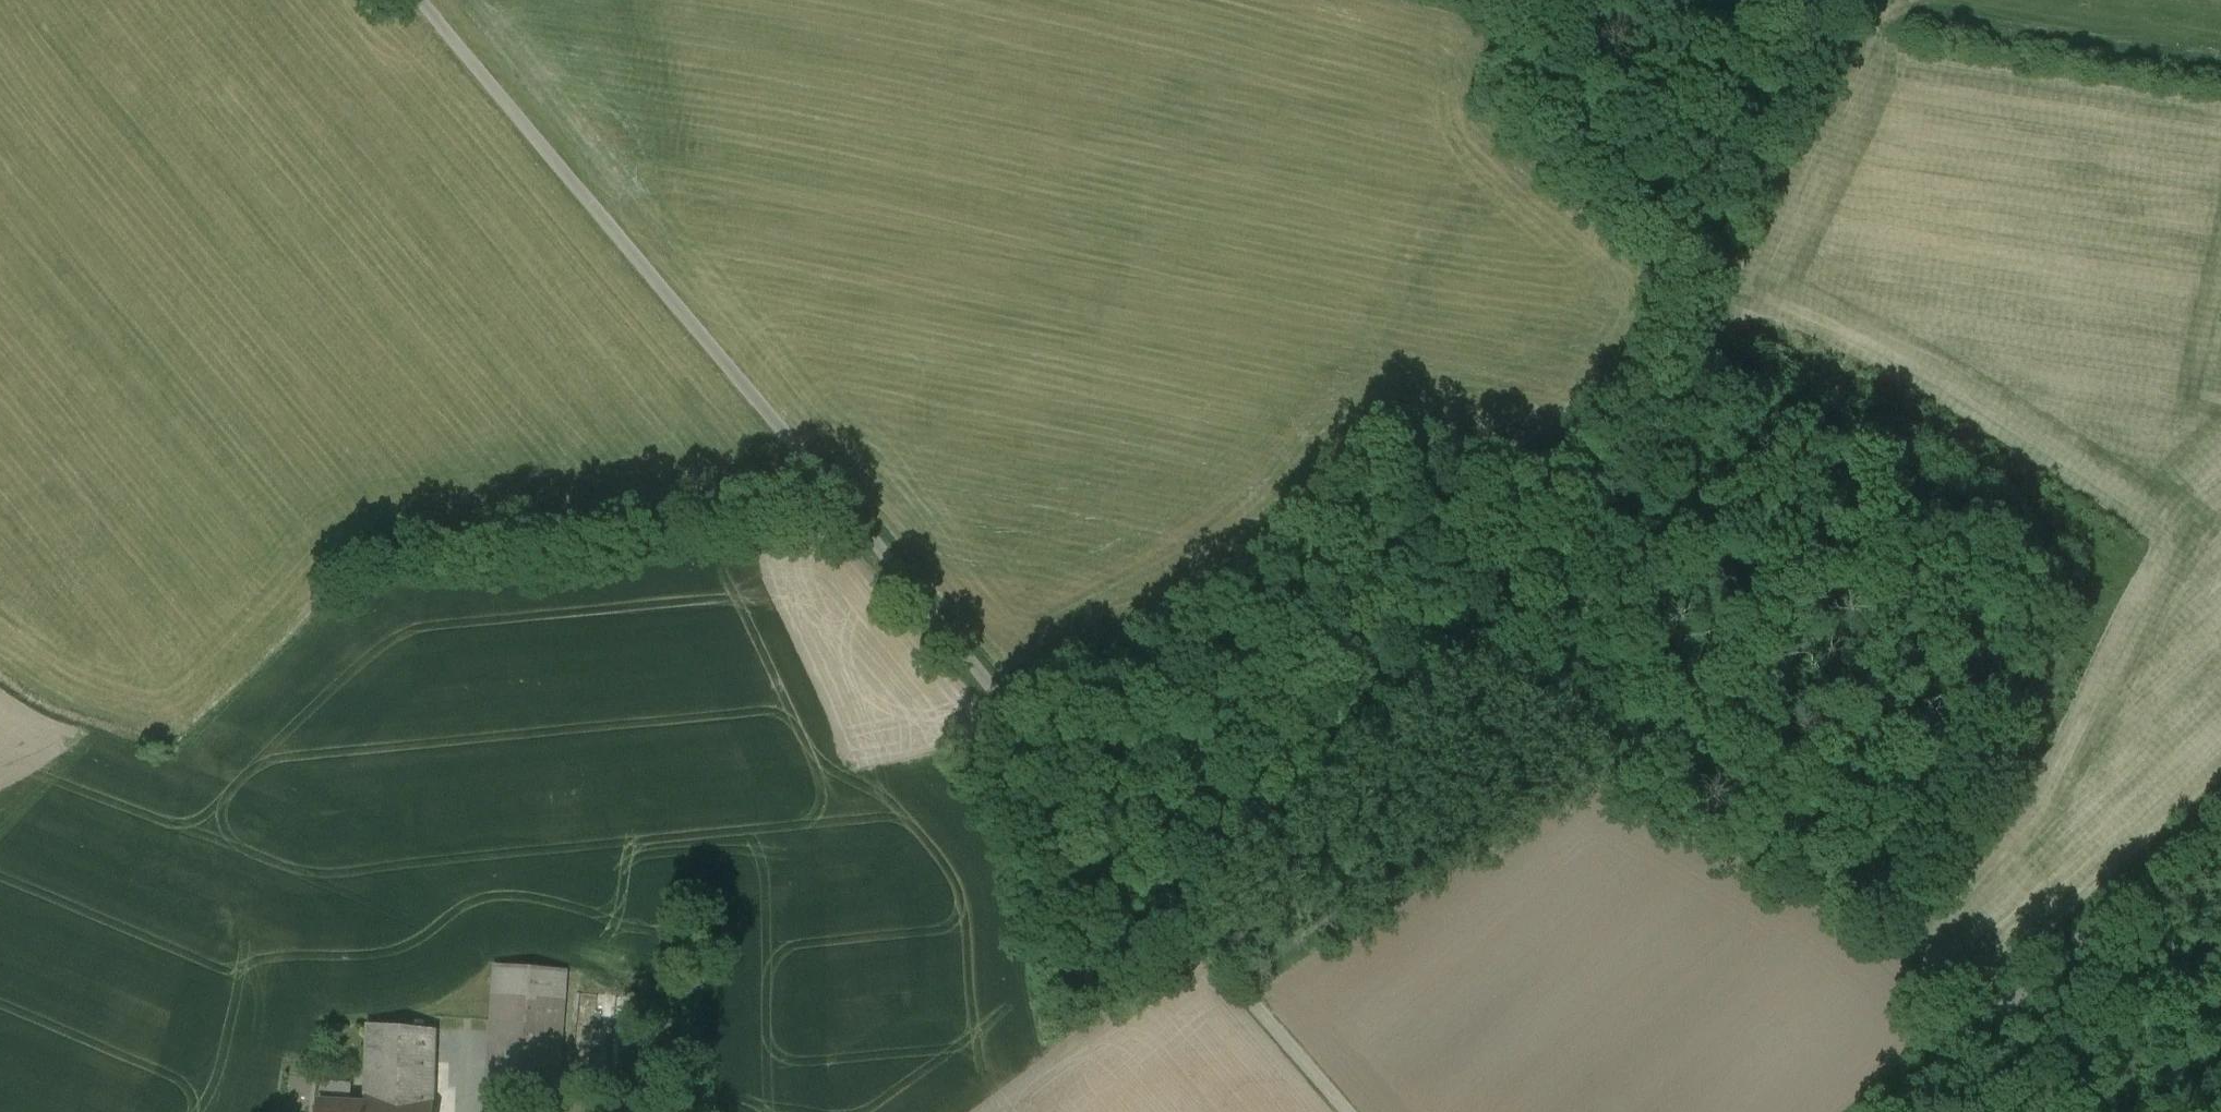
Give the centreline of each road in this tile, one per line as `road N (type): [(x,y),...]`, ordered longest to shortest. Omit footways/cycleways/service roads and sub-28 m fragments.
road 1 (track): [(416,0),(1350,1111)]
road 2 (unclassified): [(1887,1111),(2220,814)]

